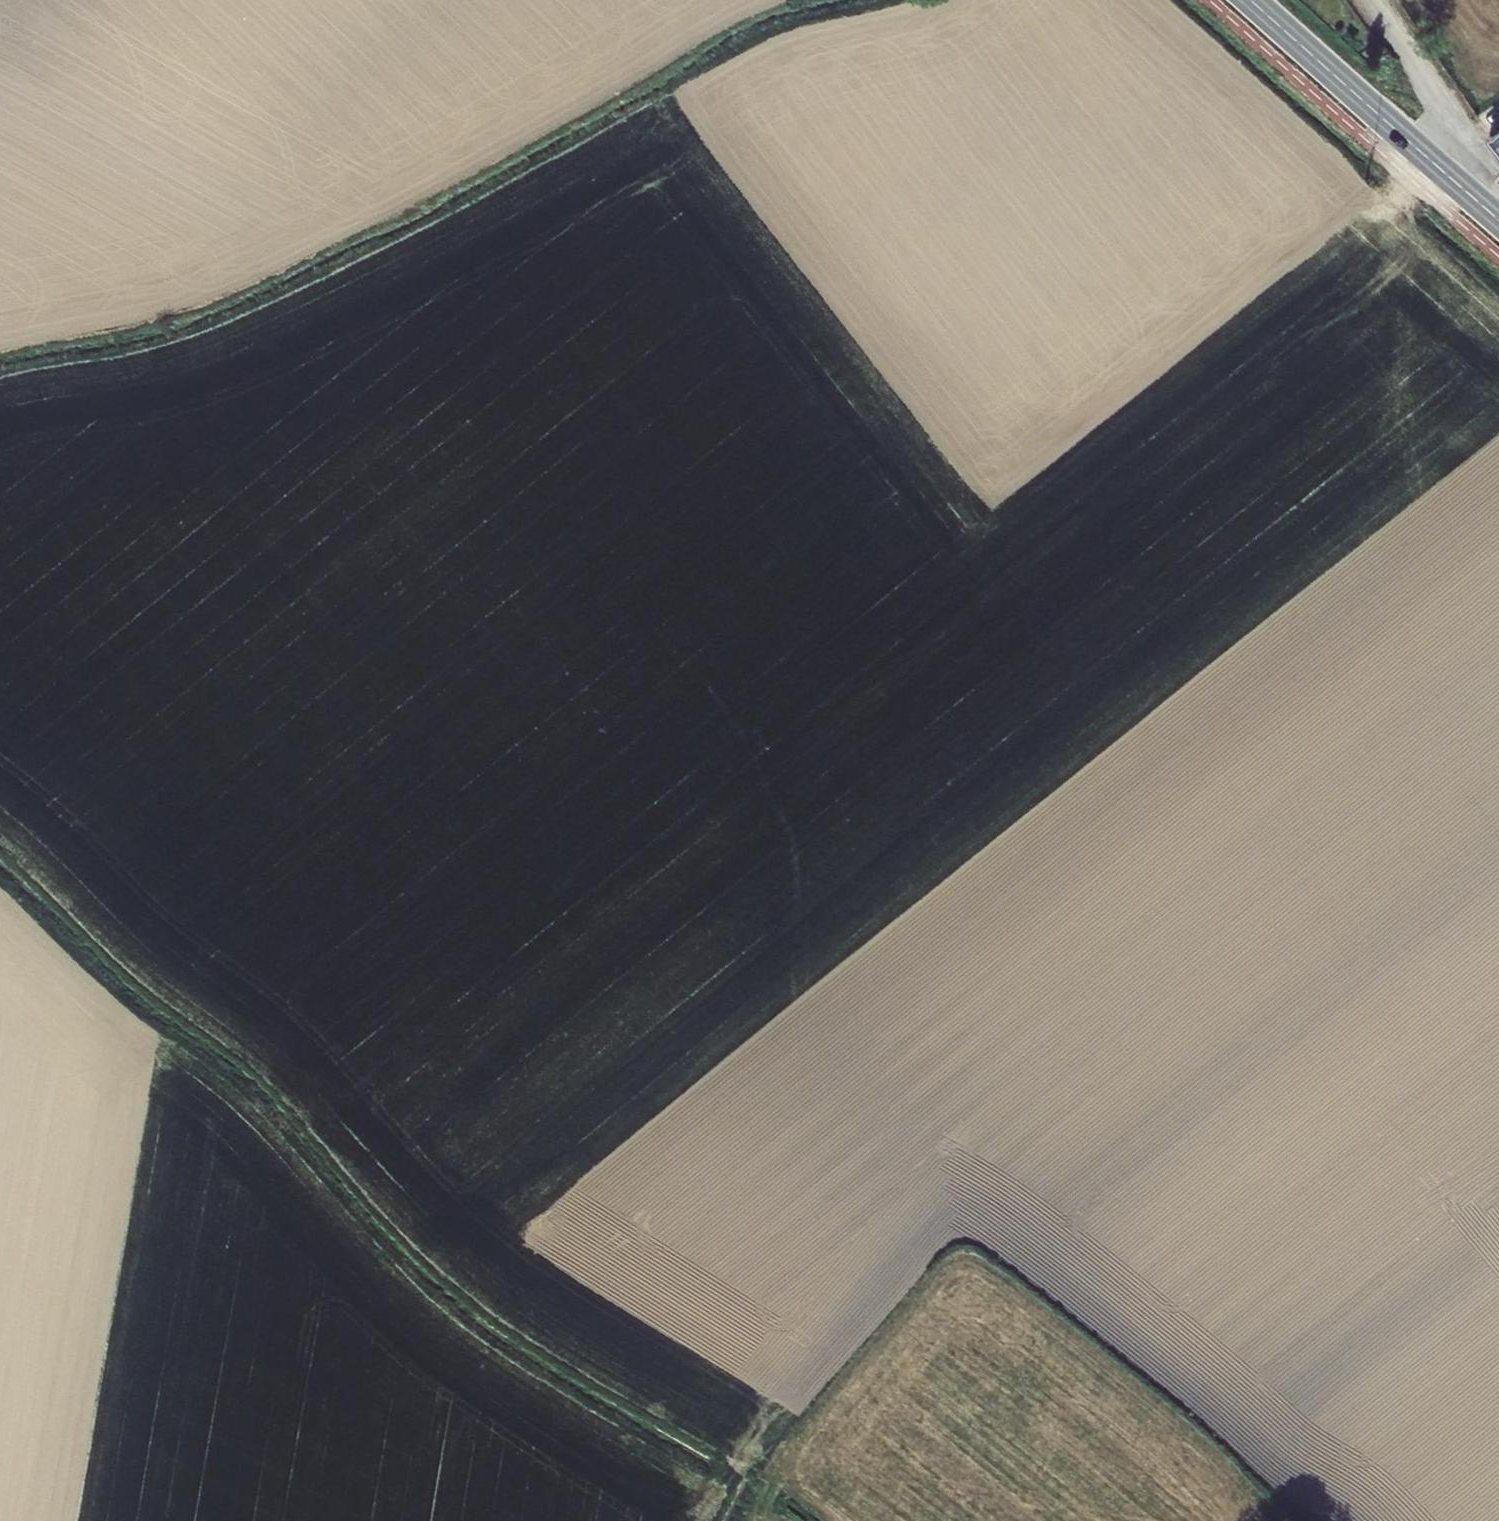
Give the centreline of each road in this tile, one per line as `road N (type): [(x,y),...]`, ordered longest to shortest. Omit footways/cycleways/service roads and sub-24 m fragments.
road 1 (track): [(971,1237),(1216,1439),(1293,1520)]
road 2 (secondary): [(1250,0),(1433,161)]
road 3 (residential): [(1433,161),(1442,134),(1436,102),(1373,0)]

